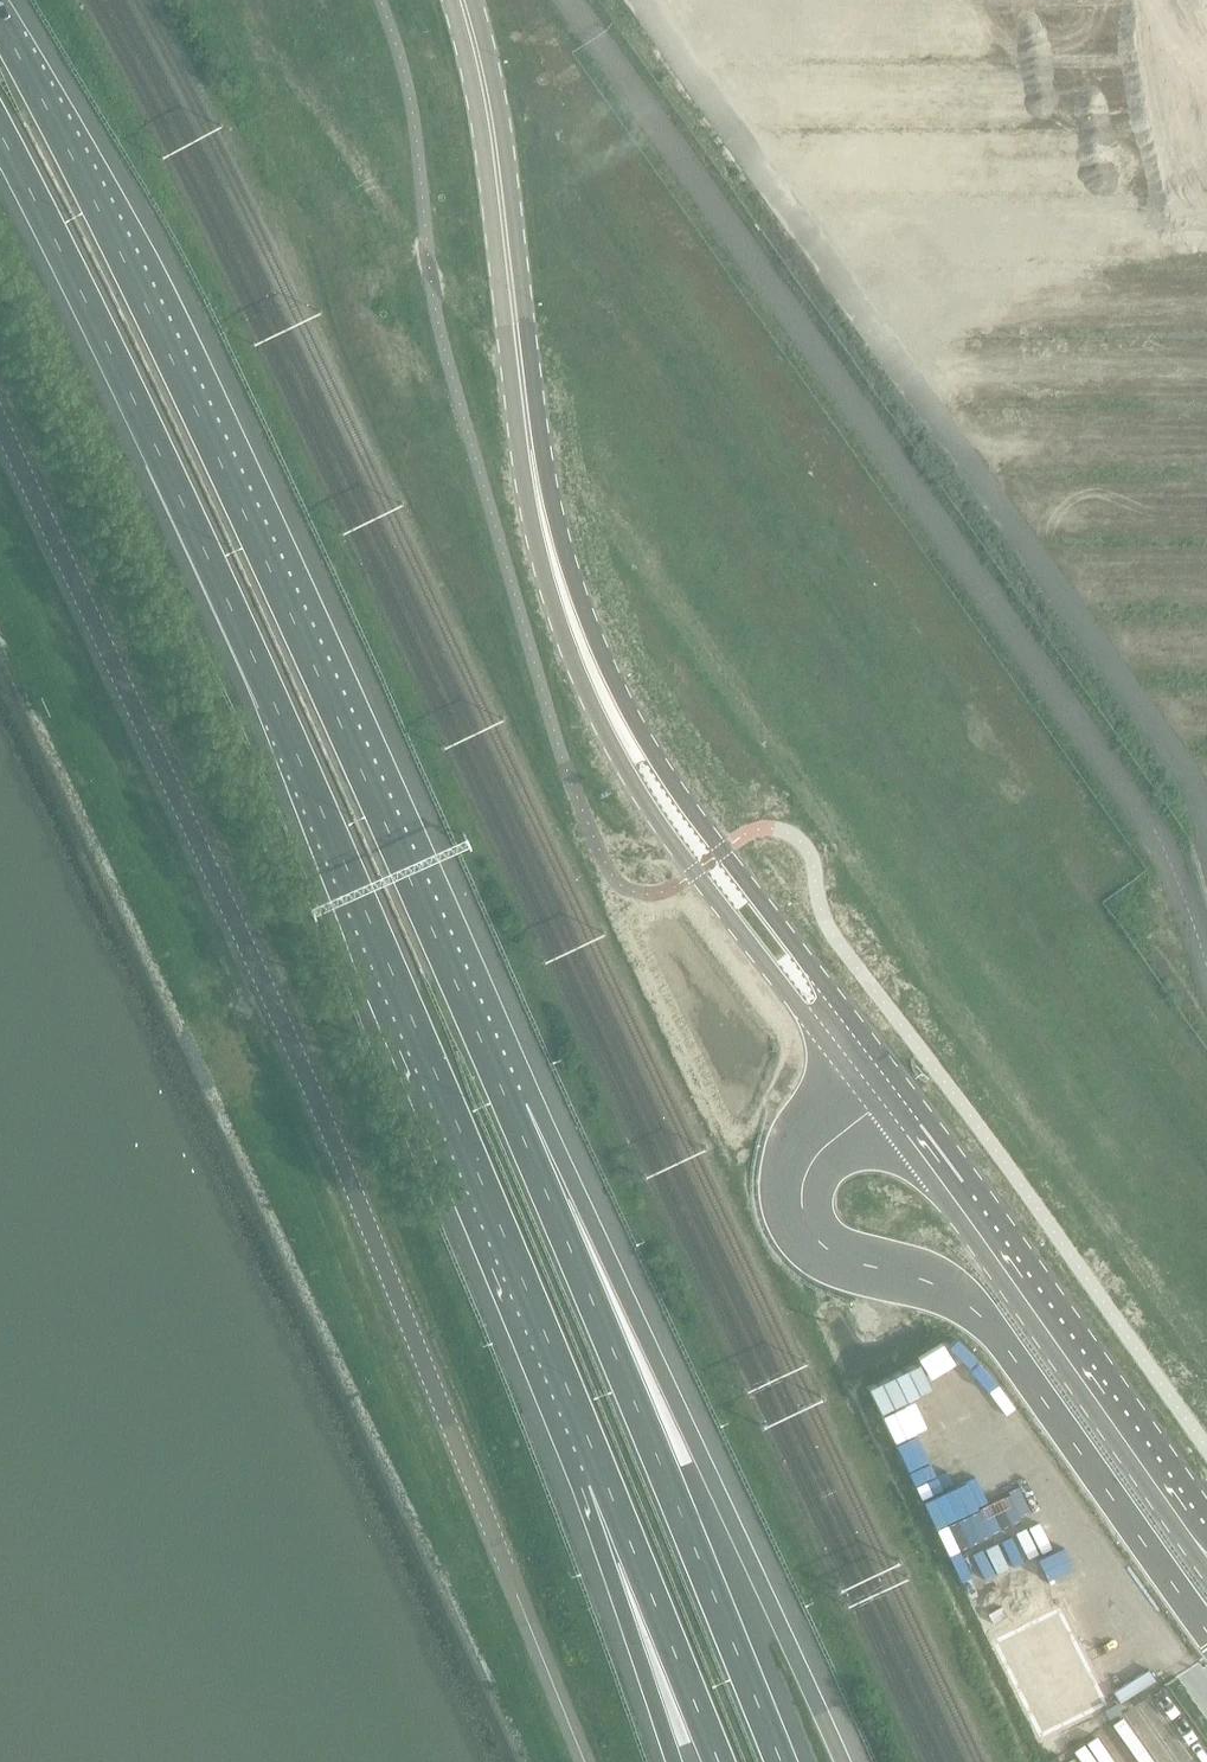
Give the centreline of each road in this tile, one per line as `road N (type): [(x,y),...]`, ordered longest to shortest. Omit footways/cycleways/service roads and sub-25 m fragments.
road 1 (motorway): [(0,133),(107,344),(293,750),(605,1479)]
road 2 (unclassified): [(584,1761),(280,1013),(0,422)]
road 3 (motorway): [(511,1106),(152,314),(0,18)]
road 4 (unclassified): [(889,1097),(812,1163),(802,1199),(812,1231),(836,1254),(933,1284),(982,1317),(1206,1632)]
road 5 (motorway): [(845,1761),(632,1308),(511,1106)]
road 6 (motorway): [(781,1761),(511,1106)]
road 7 (unclassified): [(584,647),(534,473),(491,124),(463,0)]
road 8 (unclassified): [(1206,1539),(889,1097)]
road 9 (unclassified): [(584,647),(602,725),(650,811),(805,1016),(837,1029)]
road 10 (unclassified): [(837,1029),(673,801),(584,647)]
road 11 (motorway): [(605,1479),(714,1761)]
road 12 (motorway): [(605,1479),(644,1675),(673,1761)]

